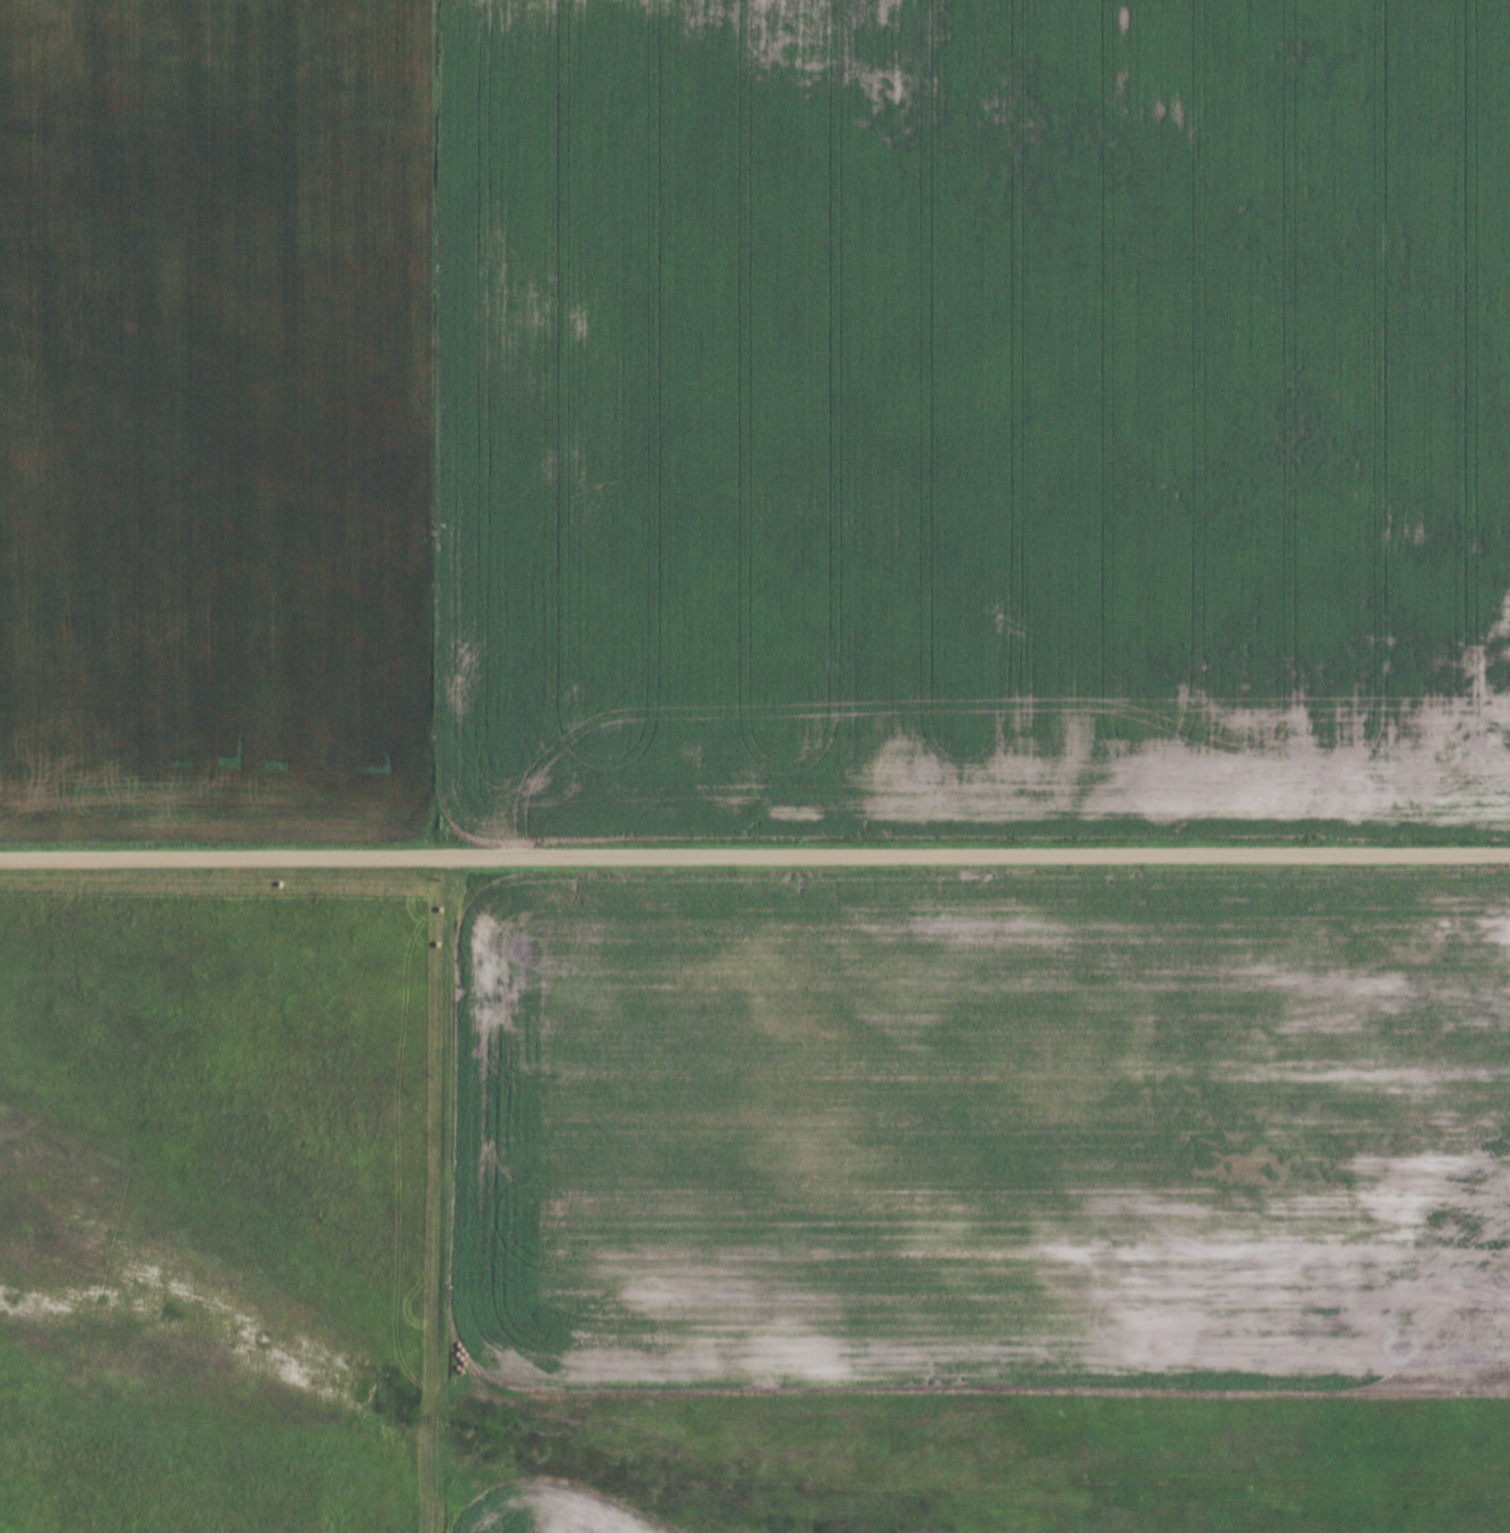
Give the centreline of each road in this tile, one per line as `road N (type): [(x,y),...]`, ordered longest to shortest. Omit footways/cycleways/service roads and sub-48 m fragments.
road 1 (residential): [(0,858),(1509,851)]

